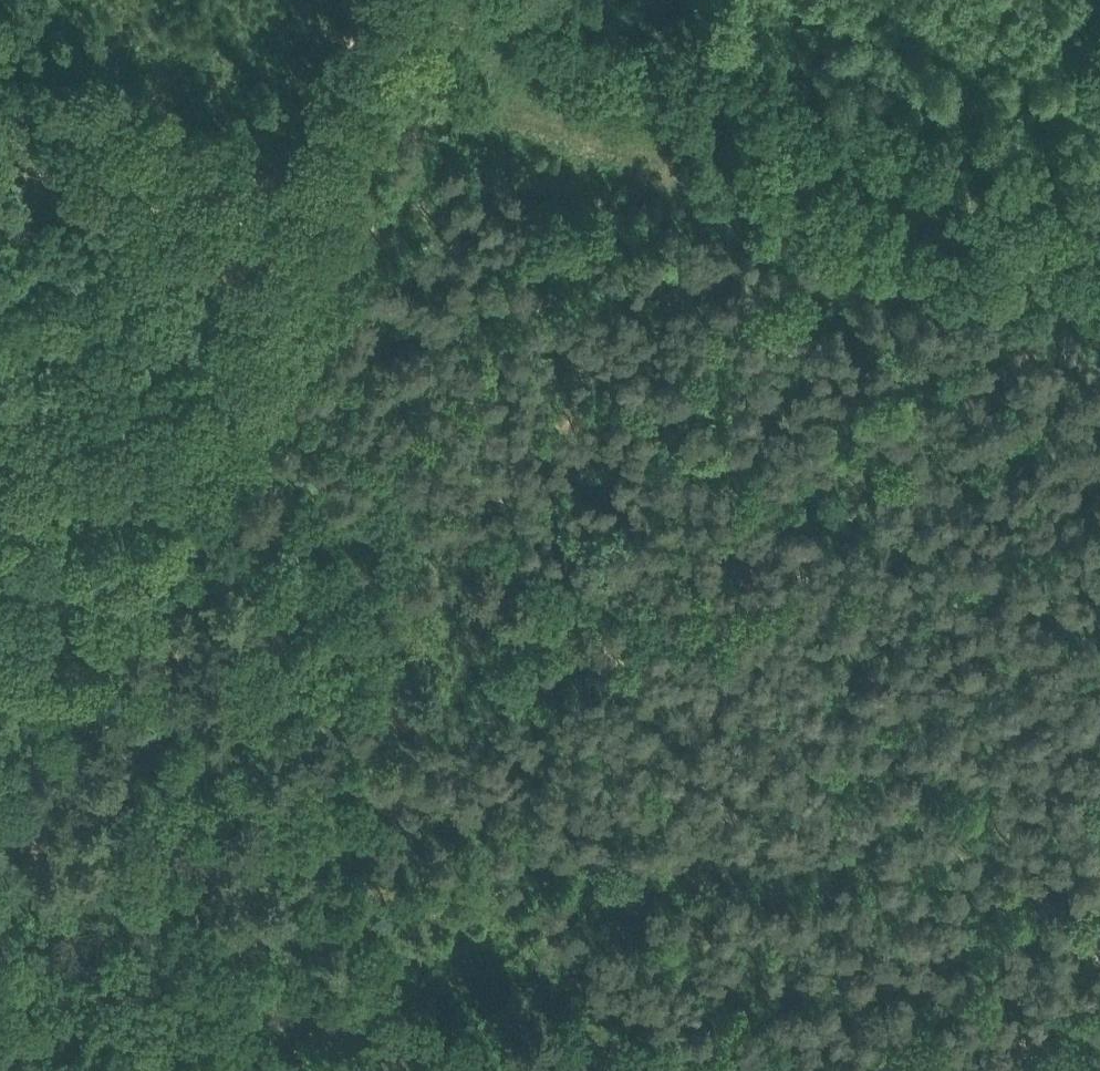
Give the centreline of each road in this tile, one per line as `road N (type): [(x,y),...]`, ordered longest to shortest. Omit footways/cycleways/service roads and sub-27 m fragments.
road 1 (track): [(475,0),(398,264),(332,367),(223,378),(0,338)]
road 2 (track): [(0,978),(330,1070)]

